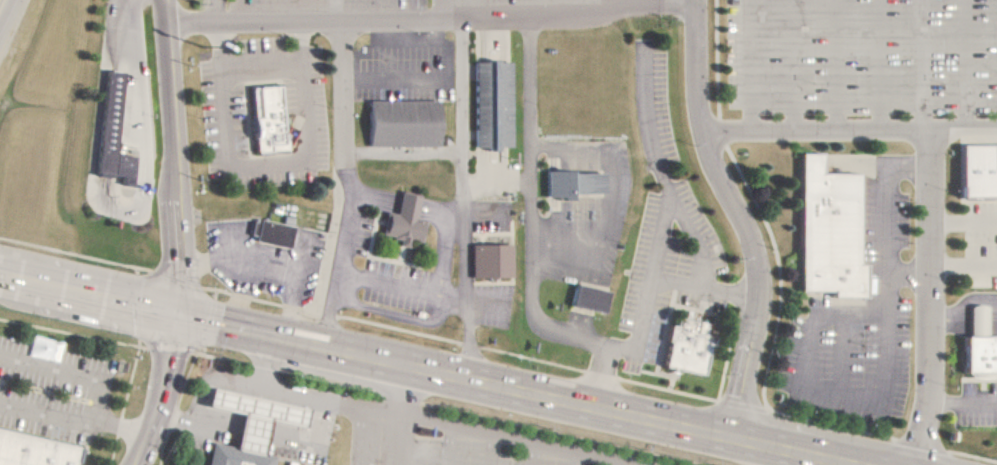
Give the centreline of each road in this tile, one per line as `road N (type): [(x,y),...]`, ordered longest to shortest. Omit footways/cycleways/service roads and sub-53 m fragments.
road 1 (primary): [(859,464),(0,276)]
road 2 (residential): [(726,440),(759,295),(747,230),(698,128),(692,0)]
road 3 (residential): [(180,319),(184,257),(164,0)]
road 4 (residential): [(136,464),(158,418),(180,319)]

